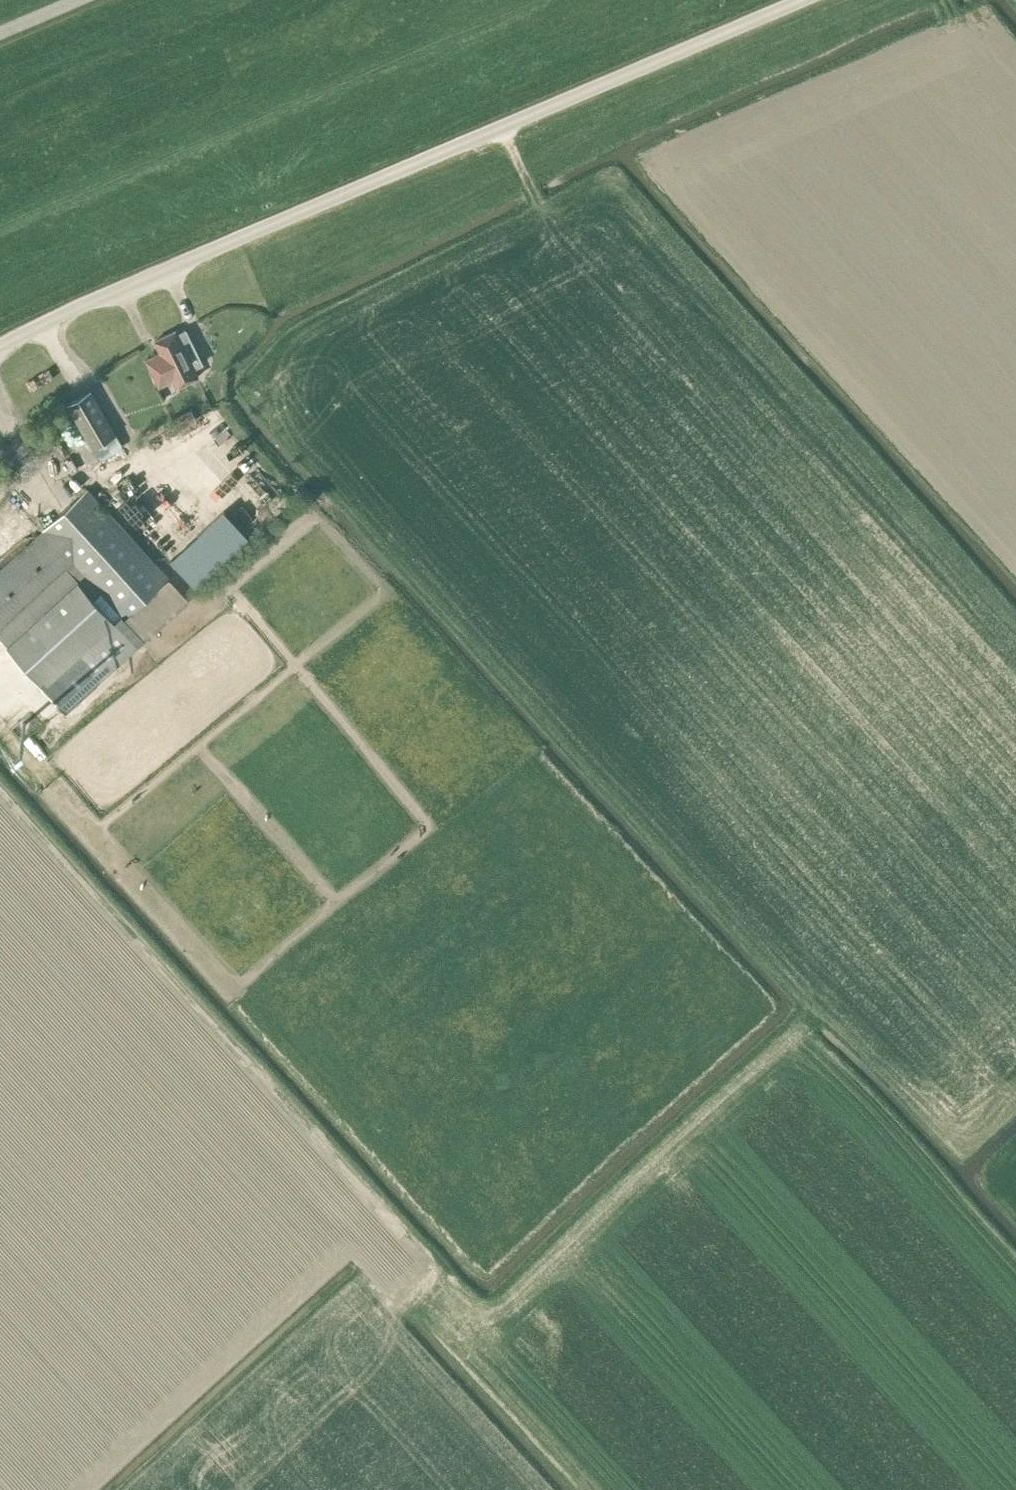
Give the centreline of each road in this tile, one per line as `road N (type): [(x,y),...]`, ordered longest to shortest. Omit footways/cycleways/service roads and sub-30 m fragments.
road 1 (unclassified): [(0,345),(798,0)]

